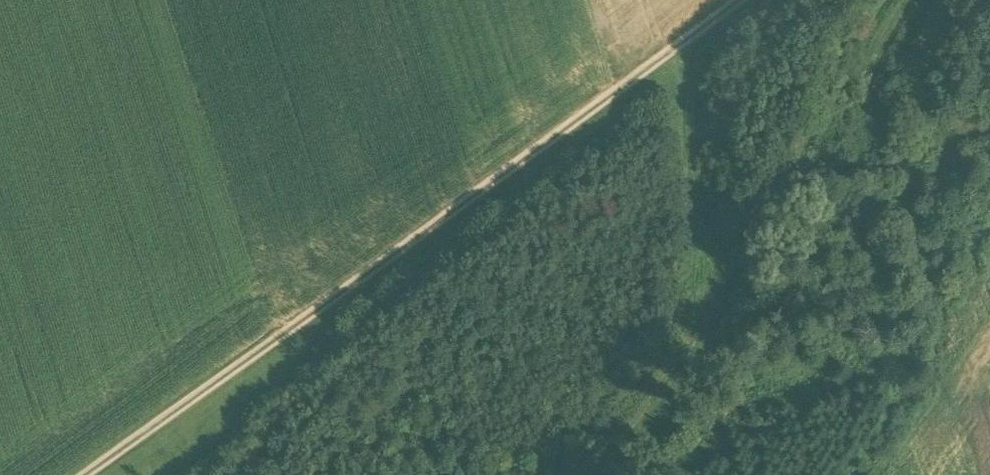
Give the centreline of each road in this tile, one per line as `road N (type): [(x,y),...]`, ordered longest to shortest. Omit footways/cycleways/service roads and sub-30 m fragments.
road 1 (track): [(117,474),(772,0)]
road 2 (track): [(689,61),(727,331),(629,474)]
road 3 (track): [(989,453),(969,383),(975,340),(989,319)]

